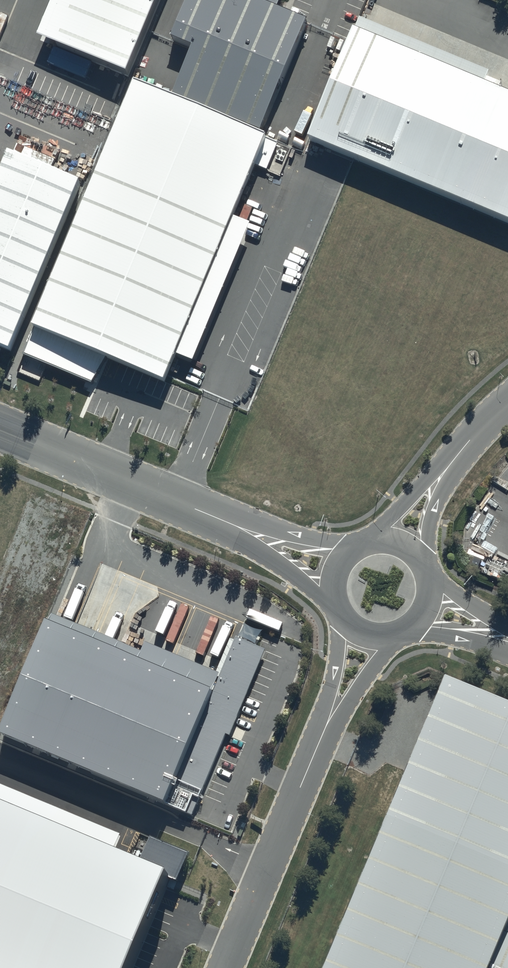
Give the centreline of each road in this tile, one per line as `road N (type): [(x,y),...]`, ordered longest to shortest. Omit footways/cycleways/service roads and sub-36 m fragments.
road 1 (unclassified): [(326,725),(223,967)]
road 2 (unclassified): [(222,519),(0,427)]
road 3 (unclassified): [(335,604),(222,519)]
road 4 (unclassified): [(222,519),(354,547)]

